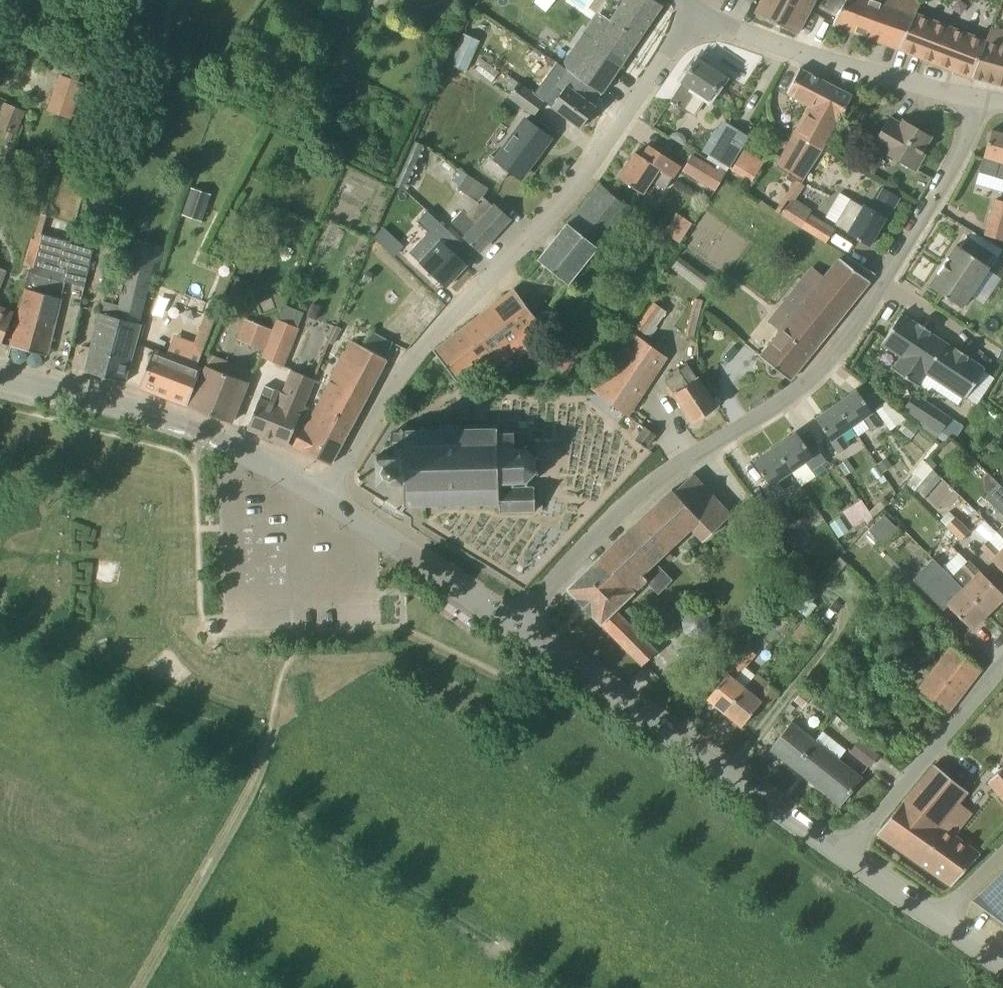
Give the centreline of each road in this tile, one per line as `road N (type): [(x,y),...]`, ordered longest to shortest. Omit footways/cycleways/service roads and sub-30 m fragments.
road 1 (residential): [(513,628),(654,482),(816,376),(856,328),(956,163),(976,98)]
road 2 (residential): [(319,493),(404,369),(574,190),(696,11)]
road 3 (unclassified): [(844,857),(513,628)]
road 4 (unclassified): [(319,493),(145,413),(0,370)]
road 5 (track): [(141,987),(250,794),(272,724)]
road 6 (unclassified): [(976,98),(816,59),(696,11)]
road 7 (residential): [(844,857),(1002,670)]
road 8 (unclassified): [(513,628),(319,493)]
road 9 (unclassified): [(1002,967),(844,857)]

